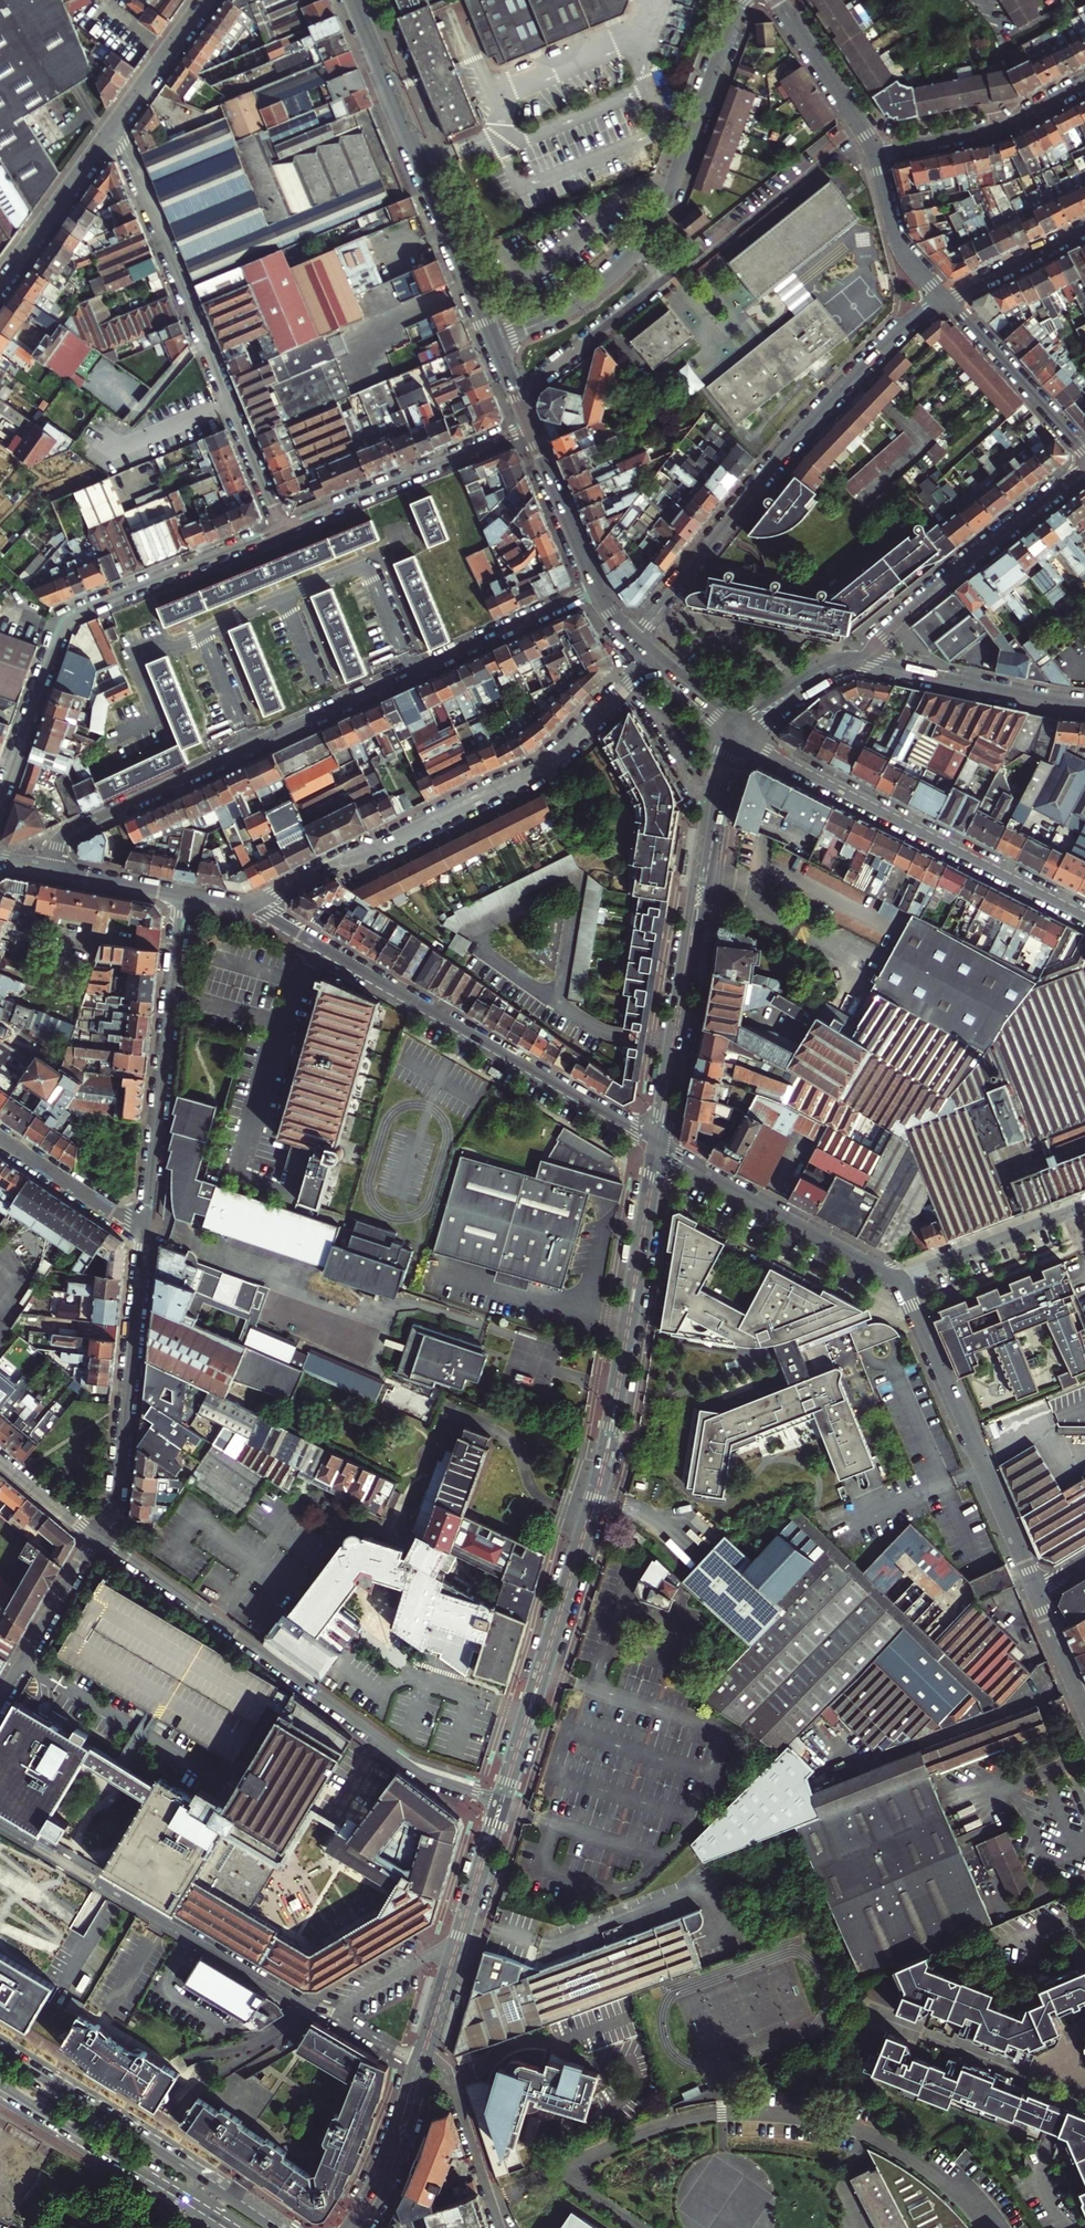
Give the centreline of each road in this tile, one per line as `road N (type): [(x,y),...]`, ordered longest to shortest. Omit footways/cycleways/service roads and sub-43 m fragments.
road 1 (tertiary): [(501,1803),(608,1449),(658,1146)]
road 2 (residential): [(595,587),(73,830),(55,870)]
road 3 (residential): [(96,1537),(414,1769),(501,1803)]
road 4 (residential): [(250,905),(539,771),(652,659)]
road 5 (residential): [(658,1146),(250,905)]
road 6 (residential): [(634,642),(791,441),(906,322),(945,299)]
road 7 (residential): [(114,126),(283,528)]
road 8 (residential): [(0,804),(55,640),(70,620),(283,528)]
road 9 (tertiary): [(658,1146),(710,831),(740,732)]
road 10 (tertiary): [(740,732),(1084,914)]
road 11 (residential): [(331,2014),(297,2004),(0,1829)]
road 12 (residential): [(493,339),(351,0)]
road 13 (residential): [(180,894),(142,1231)]
road 14 (residential): [(1036,1590),(902,1280)]
road 15 (primary): [(280,2227),(0,2047)]
road 16 (residential): [(142,1231),(116,1490),(96,1537)]
road 17 (tertiary): [(870,664),(886,631),(1084,468)]
road 18 (residential): [(902,1280),(658,1146)]
road 19 (residential): [(636,247),(665,200),(742,0)]
road 20 (residential): [(283,528),(530,427)]
road 21 (primary): [(0,2090),(227,2227)]
road 22 (residential): [(1084,2102),(849,2006)]
road 23 (residential): [(519,399),(661,279),(636,247)]
road 24 (residential): [(1084,82),(1003,126),(874,153)]
road 25 (residential): [(1084,705),(870,664)]
road 26 (residential): [(1084,452),(945,299)]
road 27 (residential): [(902,1280),(1084,1206)]
road 28 (residential): [(114,126),(0,284)]
road 29 (residential): [(96,1537),(0,1700)]
road 30 (residential): [(874,153),(779,0)]
road 31 (tertiary): [(357,2227),(394,2153),(421,2065)]
road 32 (residential): [(595,587),(530,427)]
road 33 (residential): [(493,339),(572,305),(636,247)]
road 34 (residential): [(142,1231),(0,1137)]
road 35 (residential): [(945,299),(900,247),(874,153)]
road 36 (residential): [(206,0),(114,126)]
road 37 (residential): [(945,299),(1084,230)]
road 38 (tertiary): [(740,732),(824,670),(870,664)]
road 39 (residential): [(460,1937),(331,2014)]
road 40 (tertiary): [(460,1937),(501,1803)]
road 41 (tertiary): [(421,2065),(460,1937)]
road 42 (residential): [(1084,1711),(1036,1590)]
road 43 (residential): [(55,870),(180,894)]
road 44 (residential): [(0,1459),(96,1537)]

